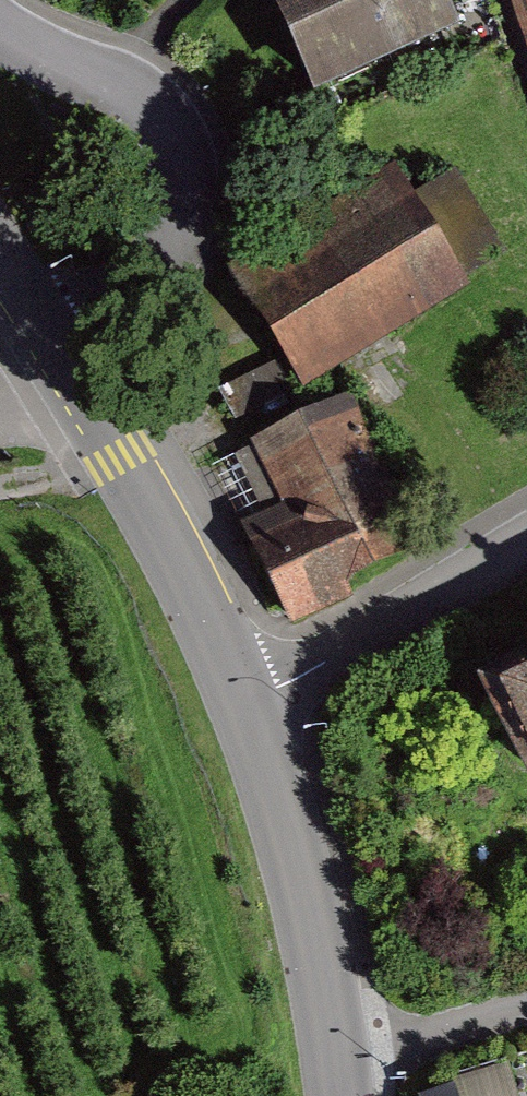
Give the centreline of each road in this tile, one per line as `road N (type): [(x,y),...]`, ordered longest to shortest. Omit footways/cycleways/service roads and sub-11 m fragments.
road 1 (residential): [(49,342),(143,283),(179,231),(190,186),(165,119),(117,77),(38,49),(0,24)]
road 2 (tertiary): [(254,699),(348,1058),(349,1095)]
road 3 (tertiary): [(77,384),(254,699)]
road 4 (residential): [(254,699),(526,542)]

